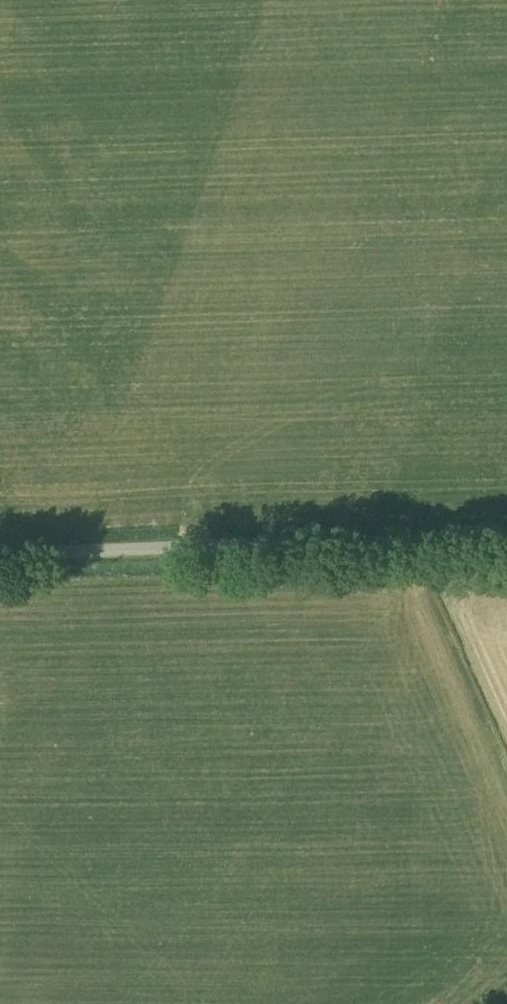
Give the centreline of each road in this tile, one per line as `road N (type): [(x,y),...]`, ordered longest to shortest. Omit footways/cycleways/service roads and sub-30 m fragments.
road 1 (unclassified): [(506,548),(0,563)]

